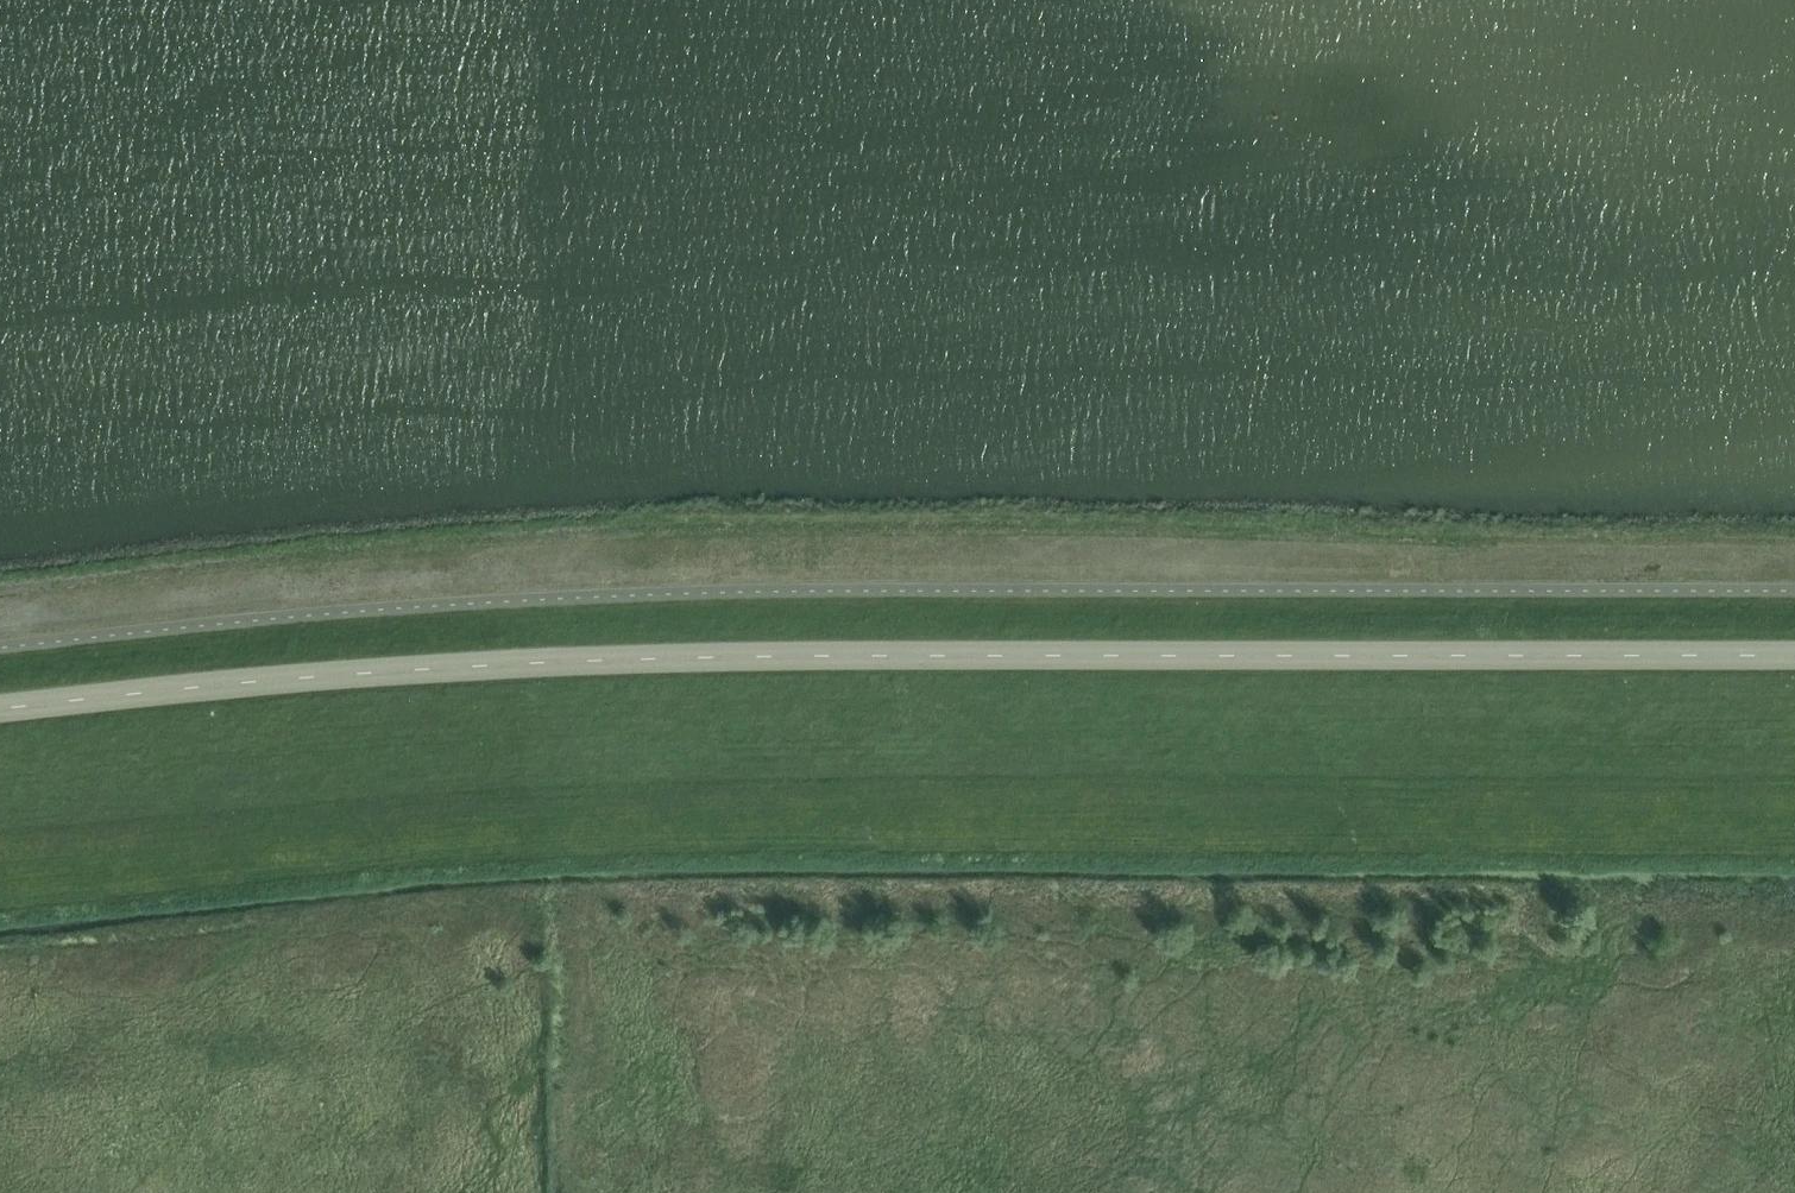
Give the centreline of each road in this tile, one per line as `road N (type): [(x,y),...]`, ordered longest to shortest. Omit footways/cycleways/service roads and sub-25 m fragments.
road 1 (tertiary): [(0,714),(344,678),(652,660),(1794,660)]

